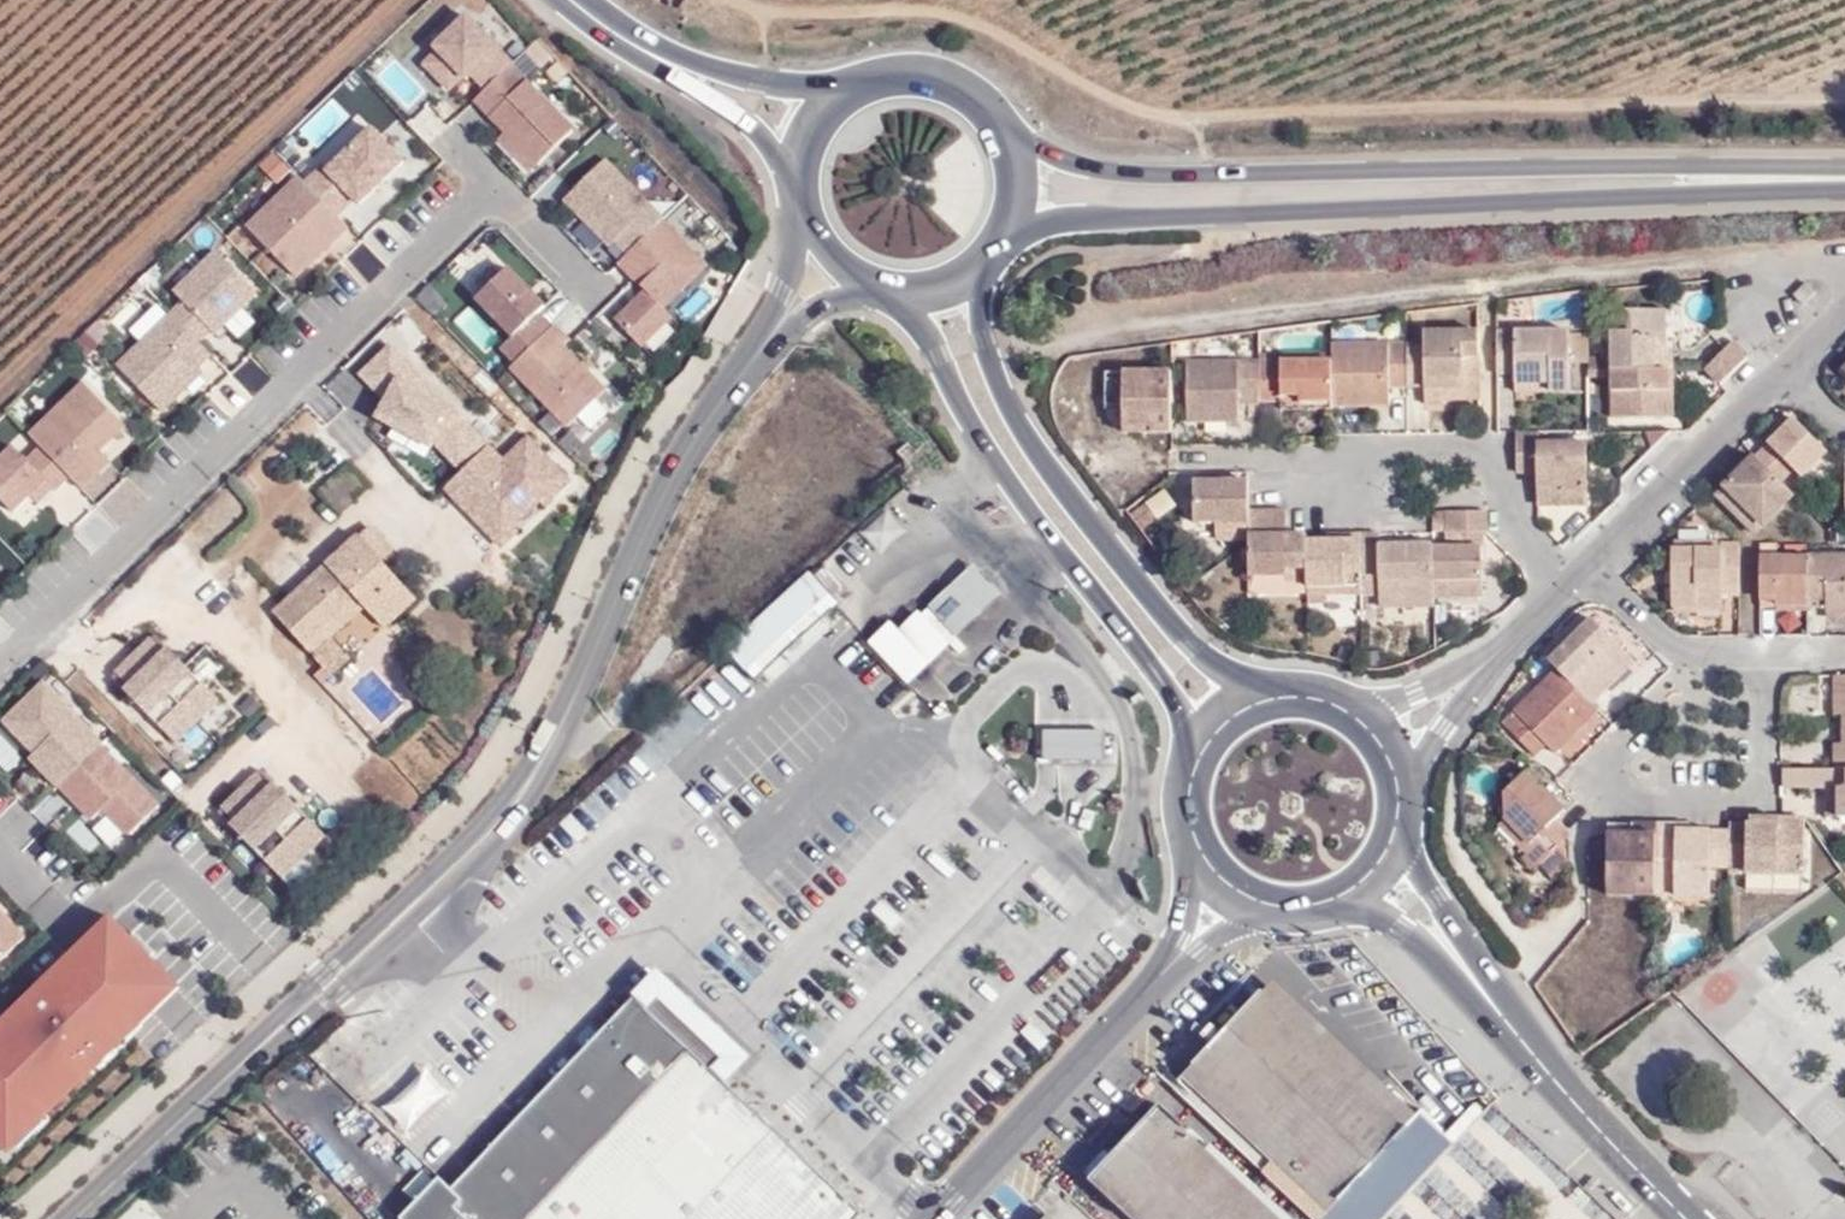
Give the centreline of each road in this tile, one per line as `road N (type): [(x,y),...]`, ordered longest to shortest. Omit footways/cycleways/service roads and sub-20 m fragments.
road 1 (residential): [(761,348),(672,480),(535,776),(495,826),(330,983),(56,1218)]
road 2 (secondary): [(1005,237),(1081,218),(1835,177)]
road 3 (secondary): [(1835,177),(1514,165),(1121,174),(1012,136)]
road 4 (residential): [(0,666),(491,190),(591,284)]
road 5 (primary): [(904,291),(988,451),(1156,680),(1190,754)]
road 6 (residential): [(1593,563),(1683,650),(1767,651),(1766,803),(1631,801),(1599,767)]
road 7 (primary): [(1271,691),(1193,645),(1073,497),(1006,397),(979,297),(982,264)]
road 8 (residential): [(1575,579),(1516,523),(1485,451),(1202,451)]
road 9 (primary): [(1467,968),(1599,1127),(1689,1218)]
road 10 (residential): [(932,1218),(1141,997)]
road 11 (residential): [(1593,563),(1790,369)]
road 12 (primary): [(855,85),(759,82),(644,52)]
road 13 (primary): [(644,52),(742,119),(800,179)]
road 14 (primary): [(1012,136),(995,110),(945,76),(915,70),(855,85)]
road 15 (primary): [(1467,968),(1403,833)]
road 16 (unclassified): [(1141,997),(1258,910)]
road 17 (unclassified): [(1199,865),(1177,935),(1141,997)]
road 18 (primary): [(1337,907),(1405,928),(1467,968)]
road 19 (residential): [(1403,770),(1487,662)]
road 20 (residential): [(1487,662),(1364,712)]
road 21 (residential): [(808,224),(761,348)]
road 22 (residential): [(761,348),(803,313),(871,284)]
road 23 (residential): [(1487,662),(1575,579)]

